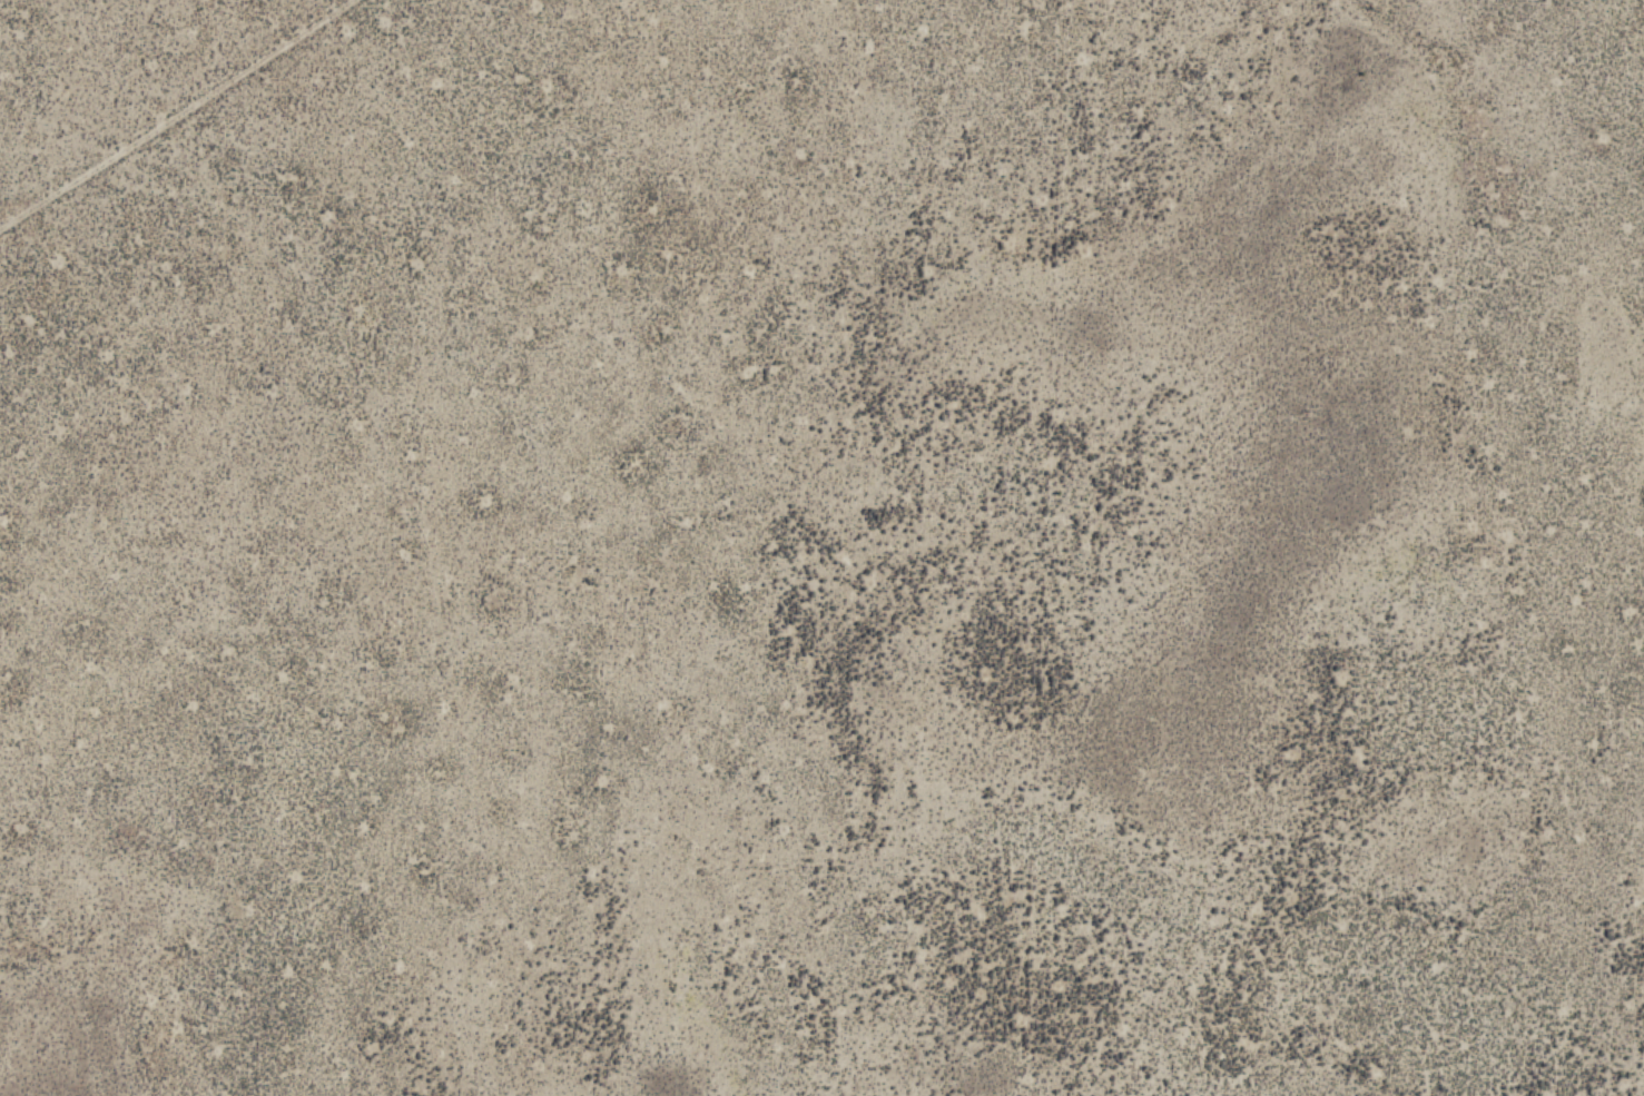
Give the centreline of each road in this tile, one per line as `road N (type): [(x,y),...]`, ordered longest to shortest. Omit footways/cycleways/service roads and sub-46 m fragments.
road 1 (track): [(396,0),(0,267)]

